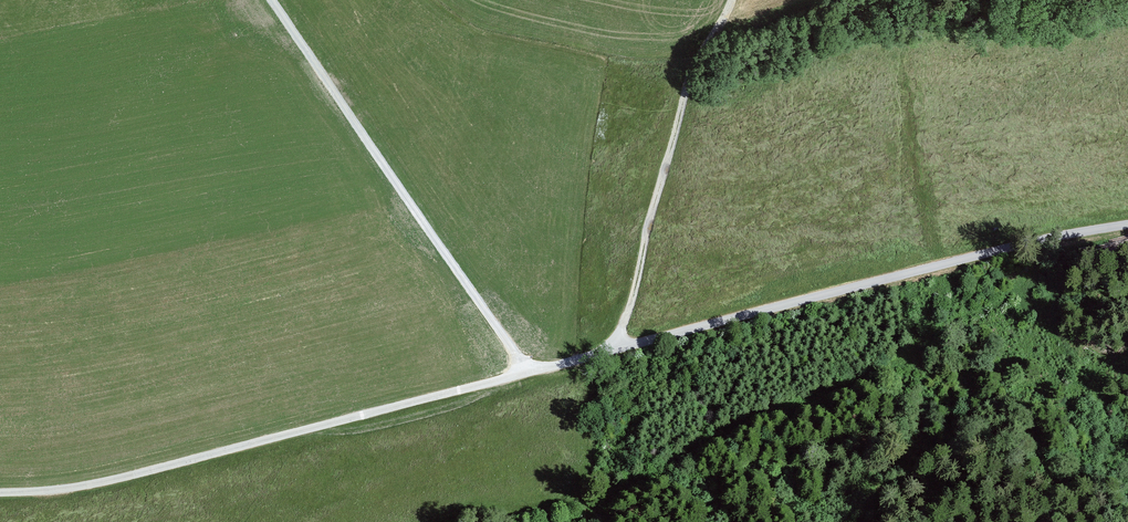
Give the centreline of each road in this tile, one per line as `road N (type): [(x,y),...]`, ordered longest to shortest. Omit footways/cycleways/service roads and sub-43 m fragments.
road 1 (unclassified): [(619,349),(77,488),(0,490)]
road 2 (unclassified): [(619,349),(1127,222)]
road 3 (track): [(529,372),(275,0)]
road 4 (track): [(733,0),(690,77),(619,349)]

